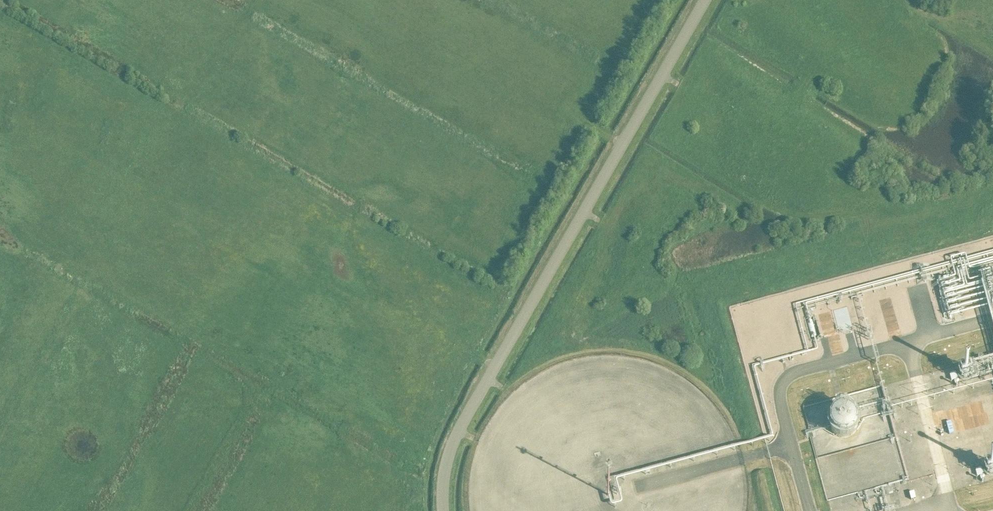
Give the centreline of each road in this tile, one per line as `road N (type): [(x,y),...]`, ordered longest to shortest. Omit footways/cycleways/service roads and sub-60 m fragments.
road 1 (unclassified): [(443,510),(458,433),(706,0)]

